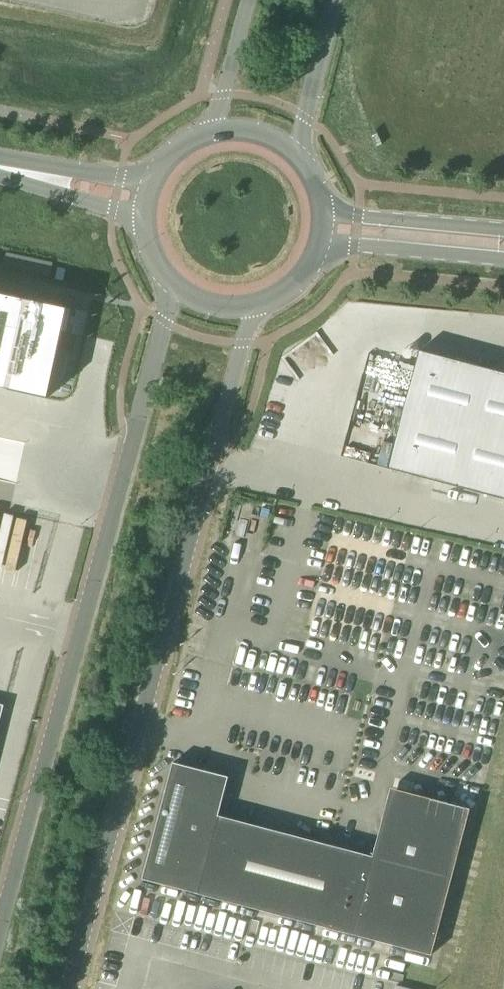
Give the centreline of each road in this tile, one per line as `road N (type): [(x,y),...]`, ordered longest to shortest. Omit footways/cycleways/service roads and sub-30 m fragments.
road 1 (unclassified): [(70,988),(253,310)]
road 2 (unclassified): [(168,285),(164,324),(0,935)]
road 3 (tertiary): [(318,250),(503,261)]
road 4 (tertiary): [(503,231),(321,213)]
road 5 (tertiary): [(298,162),(338,0)]
road 6 (tertiary): [(144,202),(0,170)]
road 7 (tertiary): [(248,0),(207,136)]

